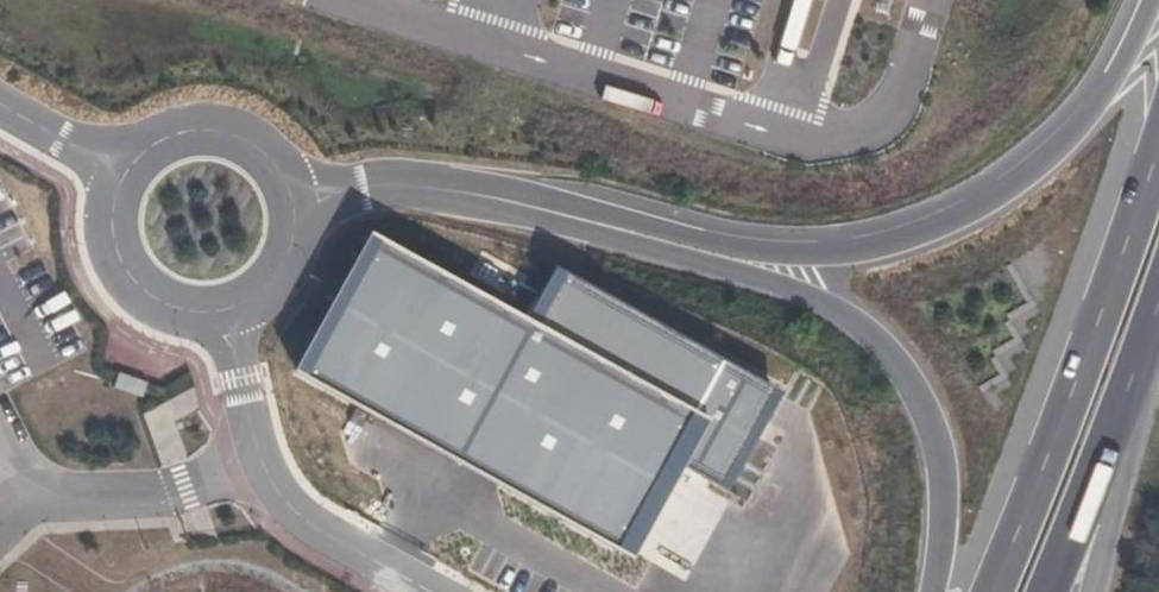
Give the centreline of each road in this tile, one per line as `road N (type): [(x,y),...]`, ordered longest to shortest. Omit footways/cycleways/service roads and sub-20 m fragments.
road 1 (primary): [(1146,0),(1108,89),(1072,130),(1039,165),(967,212),(923,233),(818,254),(698,249)]
road 2 (primary): [(698,249),(806,293),(893,354),(935,433),(942,526),(932,591)]
road 3 (primary): [(1158,155),(995,591)]
road 4 (primary): [(698,249),(474,191),(385,182),(296,199)]
road 5 (secondary): [(121,176),(110,222),(123,267),(157,301),(202,314),(246,304),(278,278),(296,241),(296,199)]
road 6 (primary): [(1048,591),(1145,344)]
road 7 (primary): [(1093,591),(1145,344)]
road 8 (secondary): [(296,199),(264,147),(206,126),(166,134),(121,176)]
road 9 (secondary): [(0,103),(121,176)]

